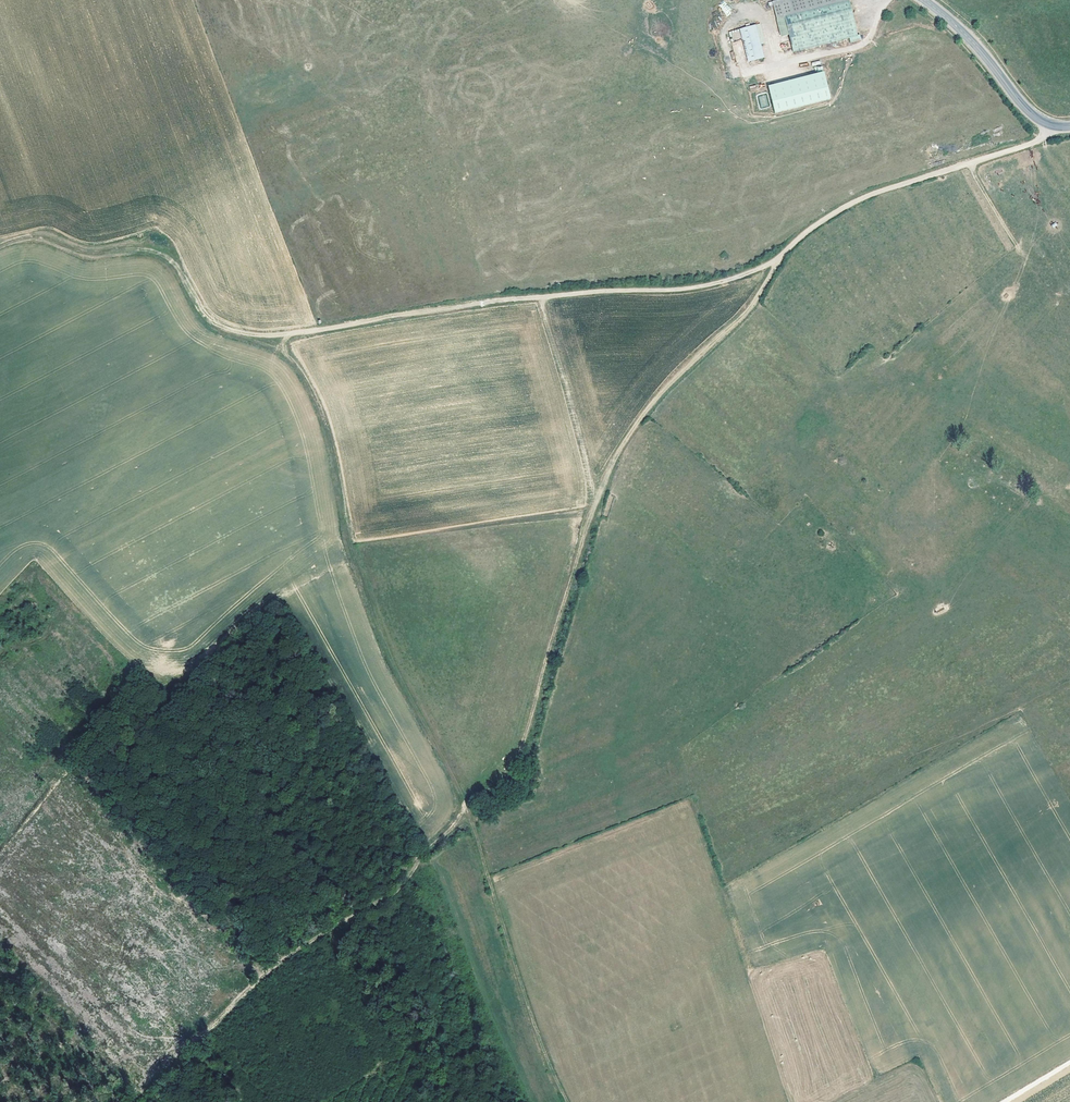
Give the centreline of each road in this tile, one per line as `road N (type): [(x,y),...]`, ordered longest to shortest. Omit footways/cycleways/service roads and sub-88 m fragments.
road 1 (track): [(1048,125),(1032,144),(874,192),(824,217),(777,260),(727,280),(479,301),(280,336),(206,320),(159,255),(89,252),(25,235),(0,245)]
road 2 (track): [(577,1101),(551,1056),(470,802),(379,634),(344,547),(341,491),(315,395),(286,349),(249,332)]
road 3 (track): [(777,260),(748,308),(652,401),(621,443),(508,781),(470,802)]
road 4 (secondary): [(923,0),(1028,111),(1069,126)]
road 5 (track): [(888,0),(861,45),(733,77)]

